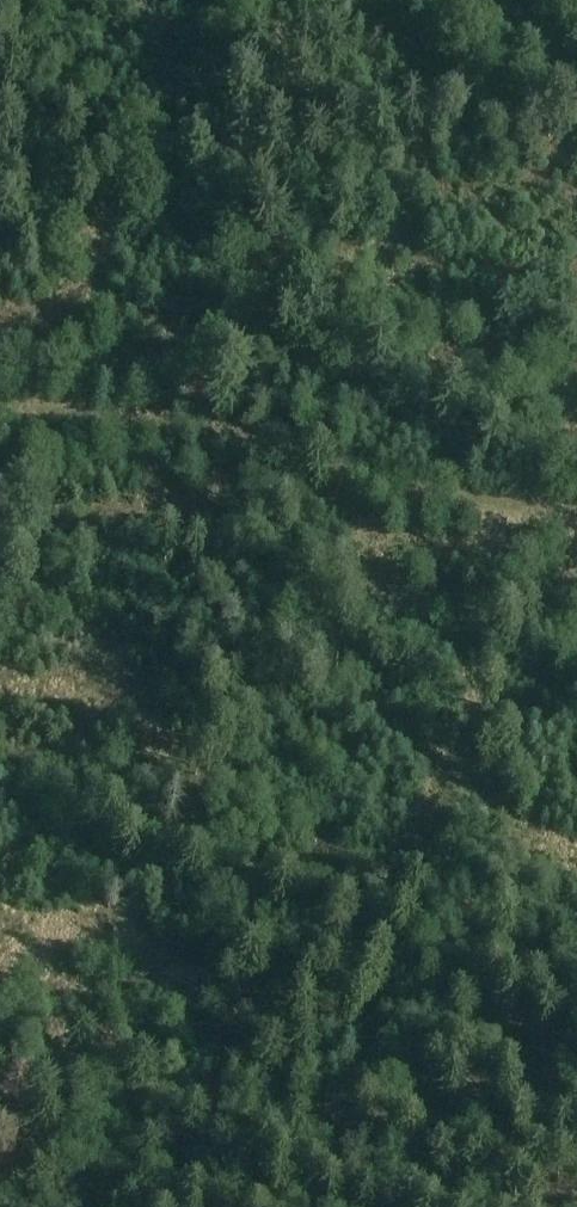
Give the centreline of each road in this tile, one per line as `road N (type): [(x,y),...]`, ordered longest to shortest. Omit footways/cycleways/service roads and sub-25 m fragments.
road 1 (track): [(0,378),(113,391),(576,483)]

